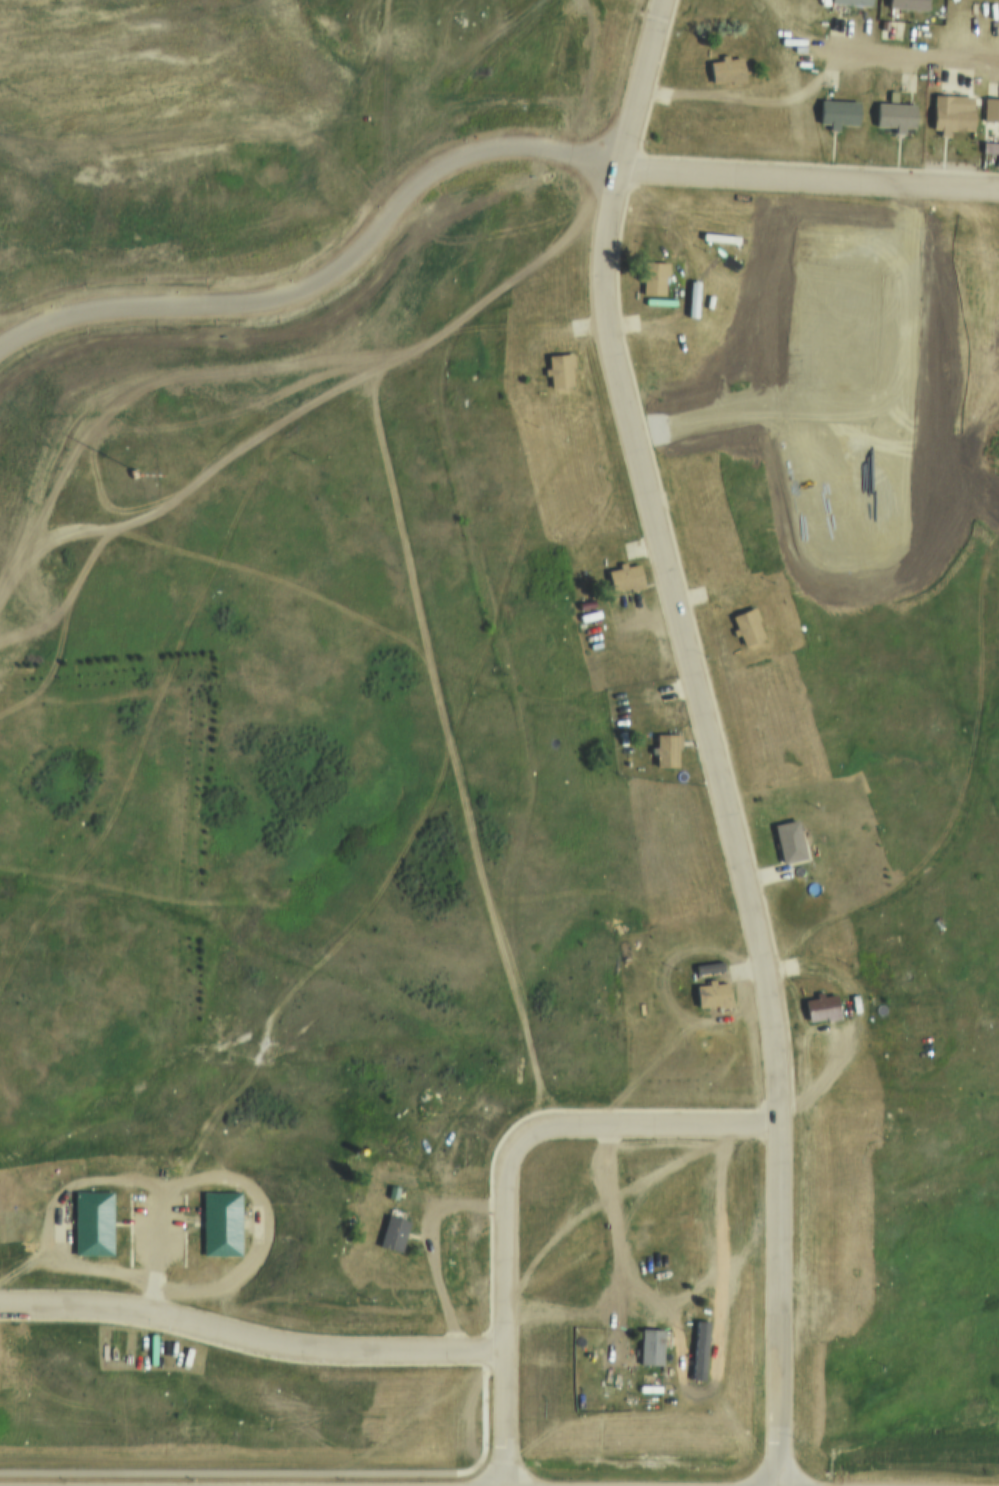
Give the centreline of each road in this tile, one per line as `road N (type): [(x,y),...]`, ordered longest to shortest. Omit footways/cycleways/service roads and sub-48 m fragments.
road 1 (residential): [(779,1485),(776,1042),(766,970),(604,338),(616,172),(660,0)]
road 2 (track): [(695,689),(580,707),(518,697),(443,415),(445,353),(518,205),(550,103),(561,13),(575,0)]
road 3 (track): [(561,13),(464,102),(402,177),(313,218),(257,257),(0,536)]
road 4 (track): [(469,310),(405,363),(237,437),(178,501),(111,535),(19,665),(8,726)]
road 5 (residential): [(506,1485),(509,1182),(520,1146),(530,1133),(573,1126),(778,1130)]
road 6 (track): [(518,697),(534,804),(509,912),(526,999),(526,1070),(522,1091),(459,1140),(443,1179),(447,1195),(462,1205),(508,1213)]
road 7 (track): [(0,561),(56,535),(111,535),(275,587),(478,691),(518,697)]
road 8 (residential): [(0,1306),(155,1311),(243,1341),(311,1351),(507,1354)]
road 9 (track): [(812,932),(908,896),(965,826),(980,784),(998,627)]
road 10 (residential): [(616,172),(998,191)]

